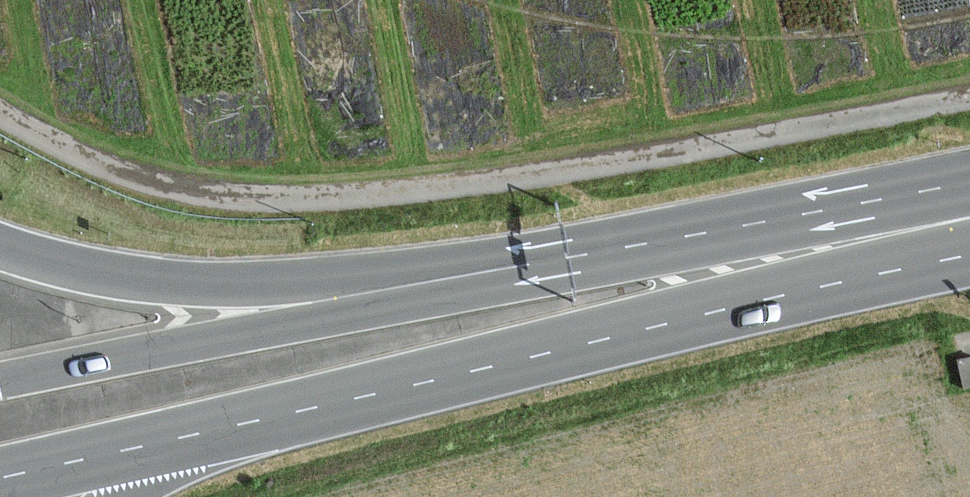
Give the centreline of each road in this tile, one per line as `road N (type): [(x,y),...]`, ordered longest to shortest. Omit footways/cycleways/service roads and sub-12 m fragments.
road 1 (track): [(969,98),(581,168),(323,198),(257,199),(142,179),(0,113)]
road 2 (primary): [(613,281),(329,318),(0,383)]
road 3 (motorway): [(613,281),(198,284),(76,269),(0,246)]
road 4 (primary): [(238,408),(471,352),(704,273)]
road 5 (primary): [(969,220),(704,273)]
road 6 (primary): [(0,462),(238,408)]
road 7 (motorway): [(118,496),(238,408)]

